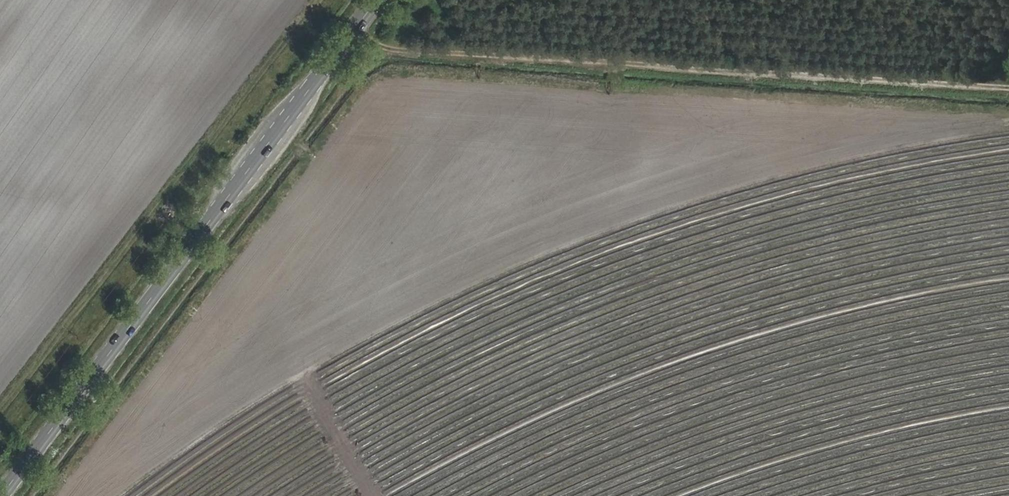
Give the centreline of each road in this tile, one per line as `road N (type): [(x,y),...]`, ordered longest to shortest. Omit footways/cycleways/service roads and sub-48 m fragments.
road 1 (track): [(1008,86),(406,50),(358,25)]
road 2 (track): [(1008,128),(490,99),(368,84)]
road 3 (primary): [(377,0),(0,495)]

